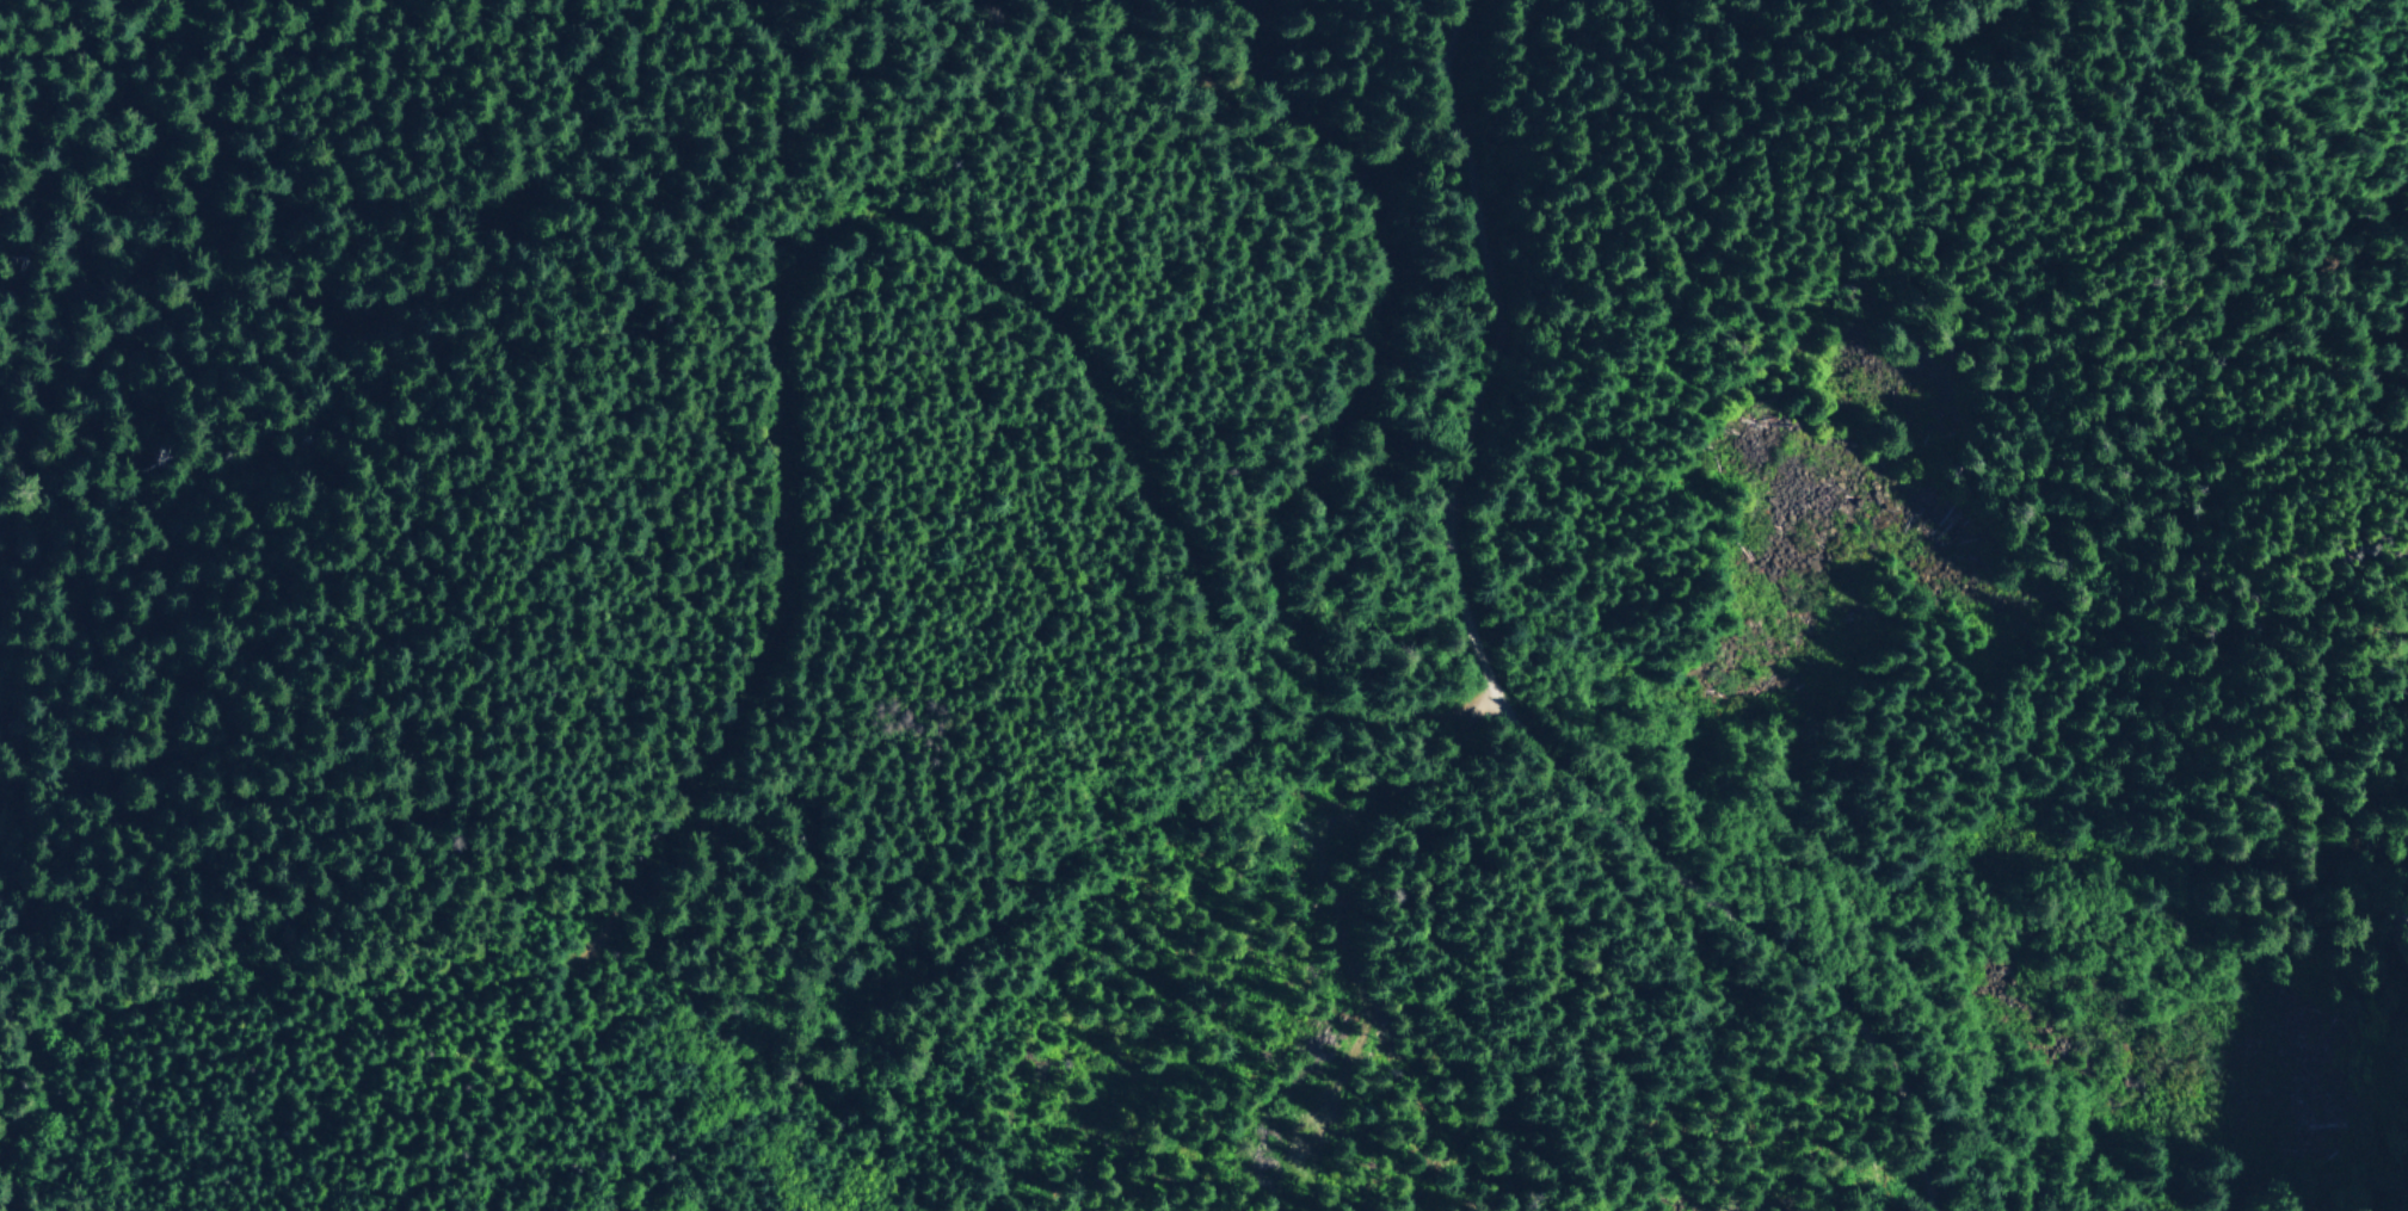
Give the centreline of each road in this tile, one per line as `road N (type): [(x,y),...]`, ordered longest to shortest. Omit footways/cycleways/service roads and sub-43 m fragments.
road 1 (track): [(1999,1210),(1982,1170),(1591,786),(1520,616),(1513,0)]

